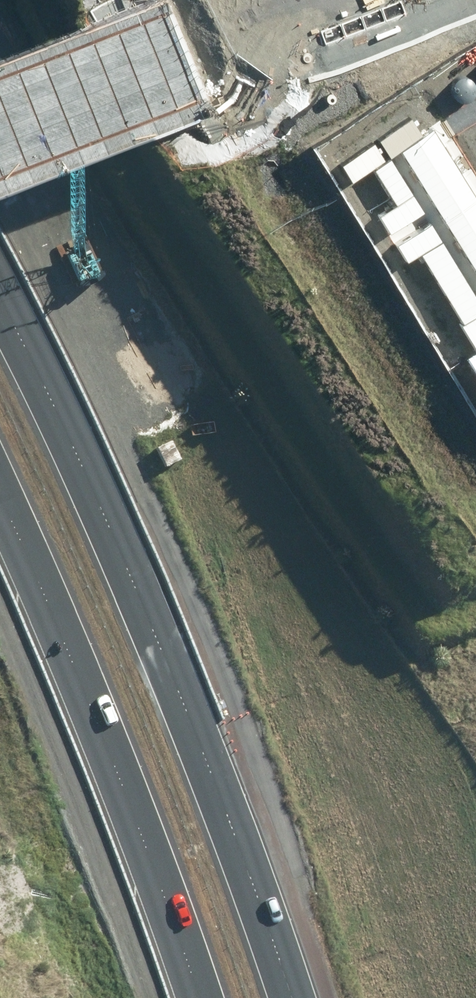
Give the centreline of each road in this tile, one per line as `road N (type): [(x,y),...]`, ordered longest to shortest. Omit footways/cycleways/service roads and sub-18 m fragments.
road 1 (motorway): [(0,298),(128,570),(292,997)]
road 2 (motorway): [(196,997),(121,781),(0,500)]
road 3 (tertiary): [(0,134),(336,0)]

